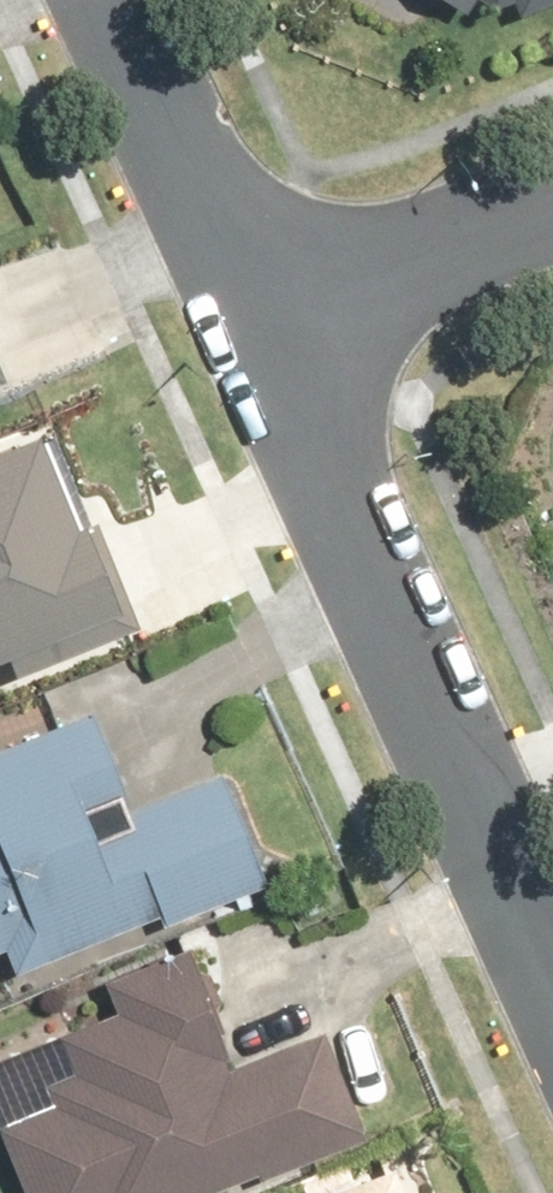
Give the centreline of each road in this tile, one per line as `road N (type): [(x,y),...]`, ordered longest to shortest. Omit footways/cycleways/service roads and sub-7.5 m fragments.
road 1 (residential): [(261,330),(552,973)]
road 2 (residential): [(102,0),(261,330)]
road 3 (residential): [(552,207),(261,330)]

